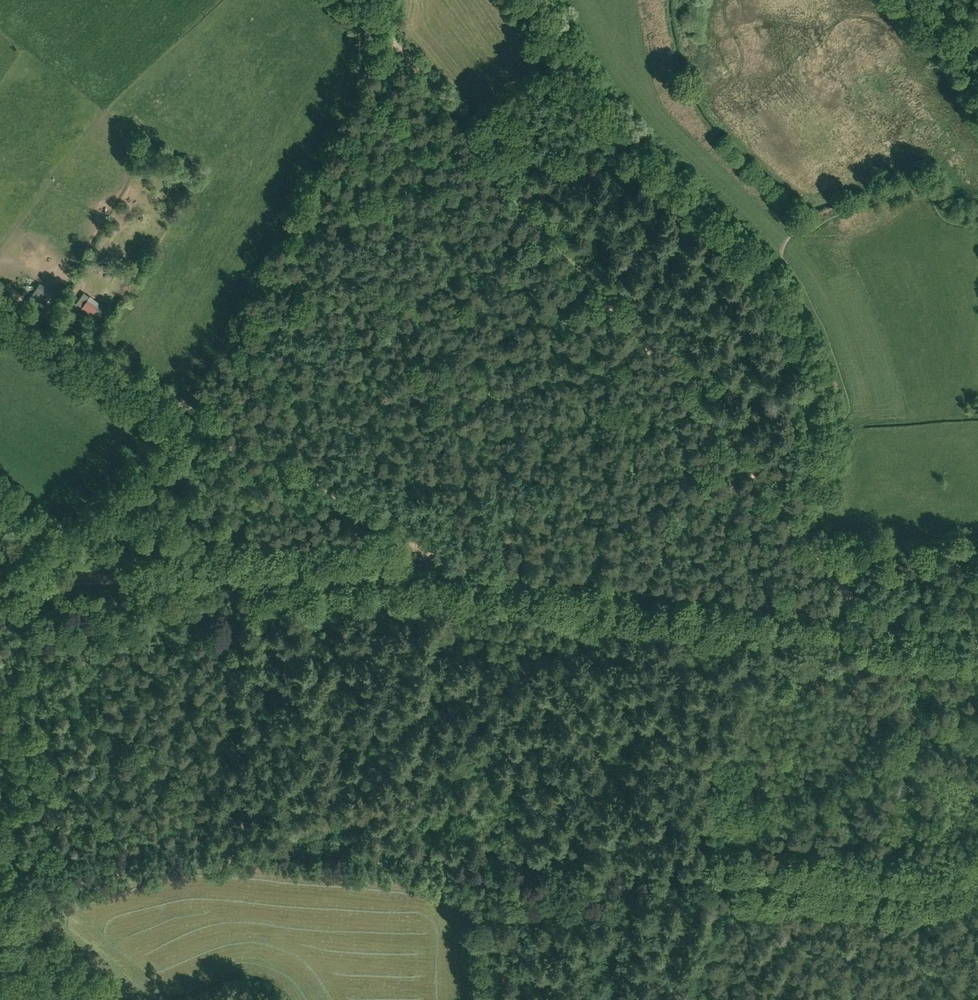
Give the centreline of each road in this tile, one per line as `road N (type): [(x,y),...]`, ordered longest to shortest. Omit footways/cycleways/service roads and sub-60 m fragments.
road 1 (track): [(0,571),(510,570),(882,610)]
road 2 (track): [(882,610),(357,0)]
road 3 (track): [(430,576),(414,545),(0,287)]

